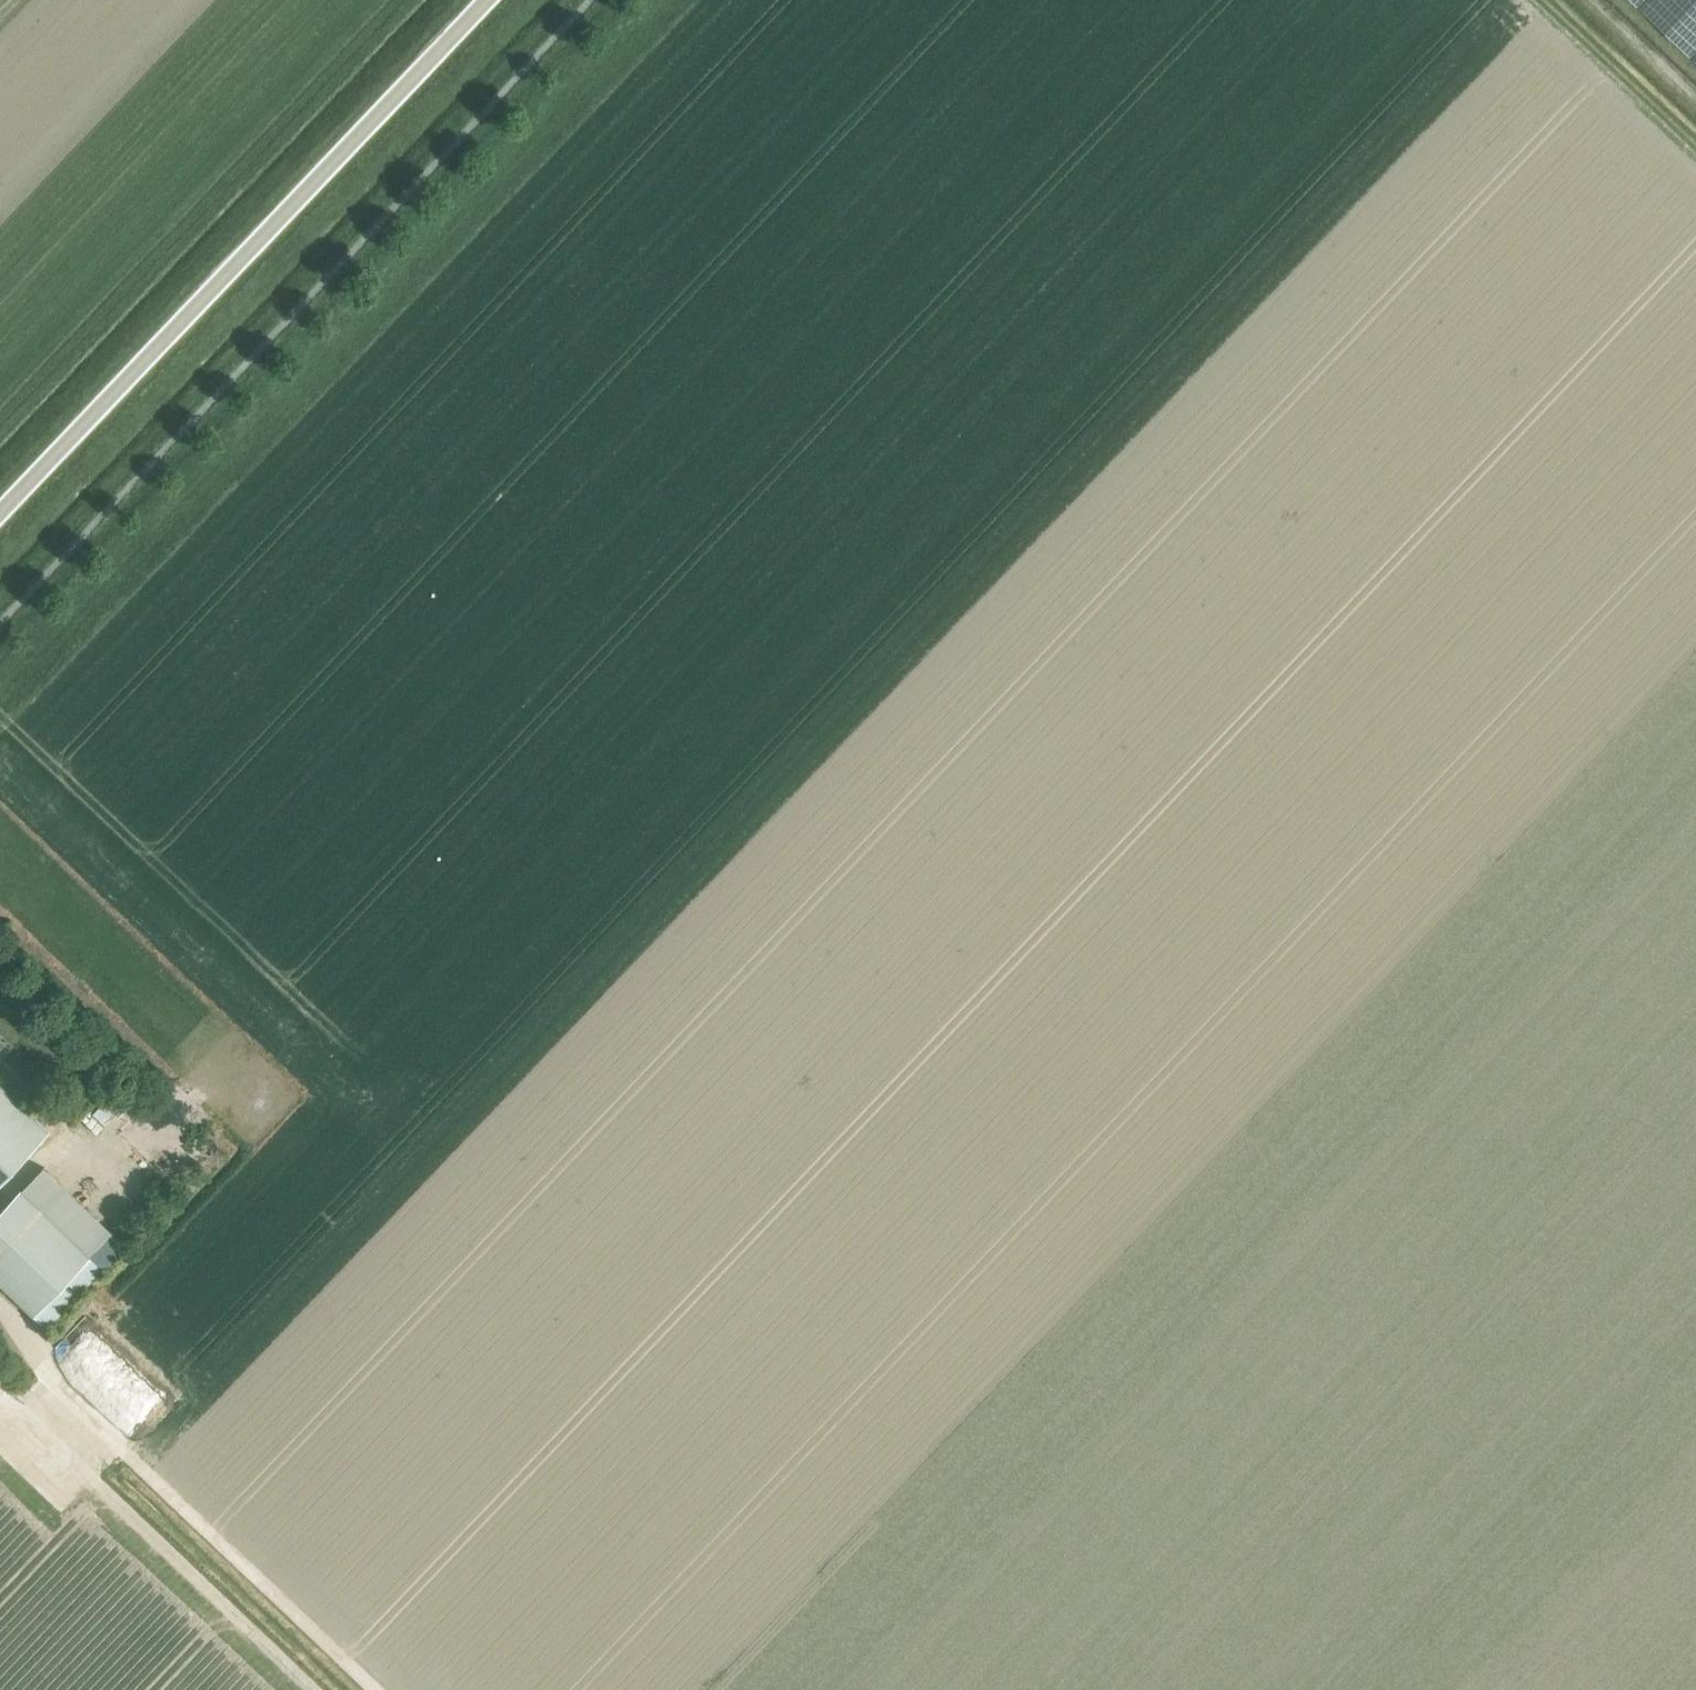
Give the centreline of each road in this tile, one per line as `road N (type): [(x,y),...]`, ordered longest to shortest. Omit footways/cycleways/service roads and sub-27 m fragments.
road 1 (tertiary): [(0,516),(490,0)]

